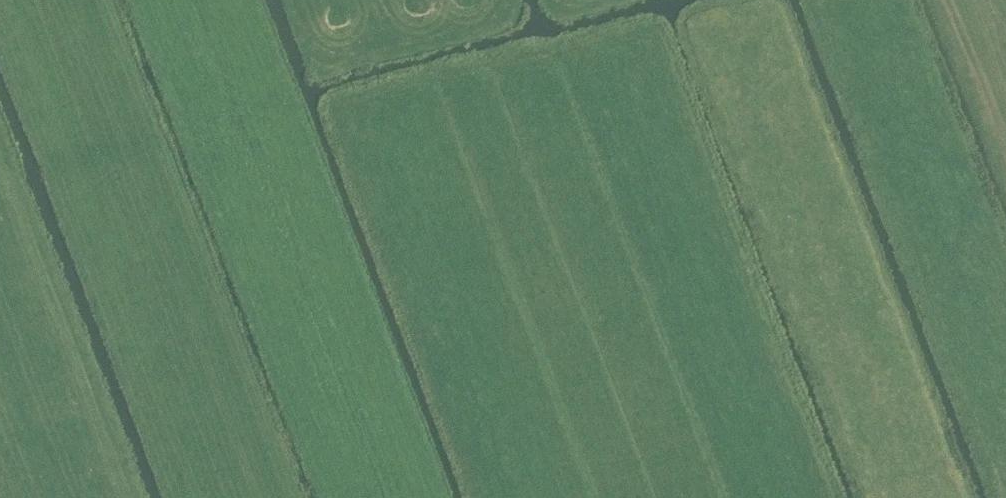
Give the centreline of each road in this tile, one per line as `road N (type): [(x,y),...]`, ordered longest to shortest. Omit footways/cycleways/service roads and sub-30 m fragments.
road 1 (track): [(1005,468),(828,0)]

